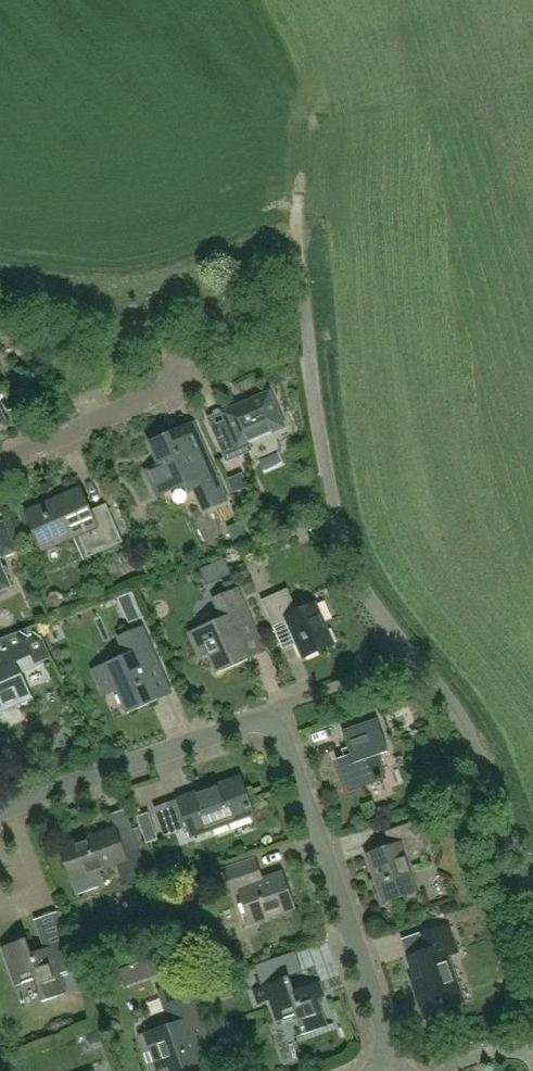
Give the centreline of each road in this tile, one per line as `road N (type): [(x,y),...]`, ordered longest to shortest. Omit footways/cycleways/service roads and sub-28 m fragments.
road 1 (unclassified): [(532,890),(473,731),(374,607),(346,540),(303,288)]
road 2 (residential): [(393,1065),(395,1039),(282,726),(250,721),(0,808)]
road 3 (track): [(303,288),(298,195),(313,71)]
road 4 (residential): [(0,464),(152,396),(183,359)]

